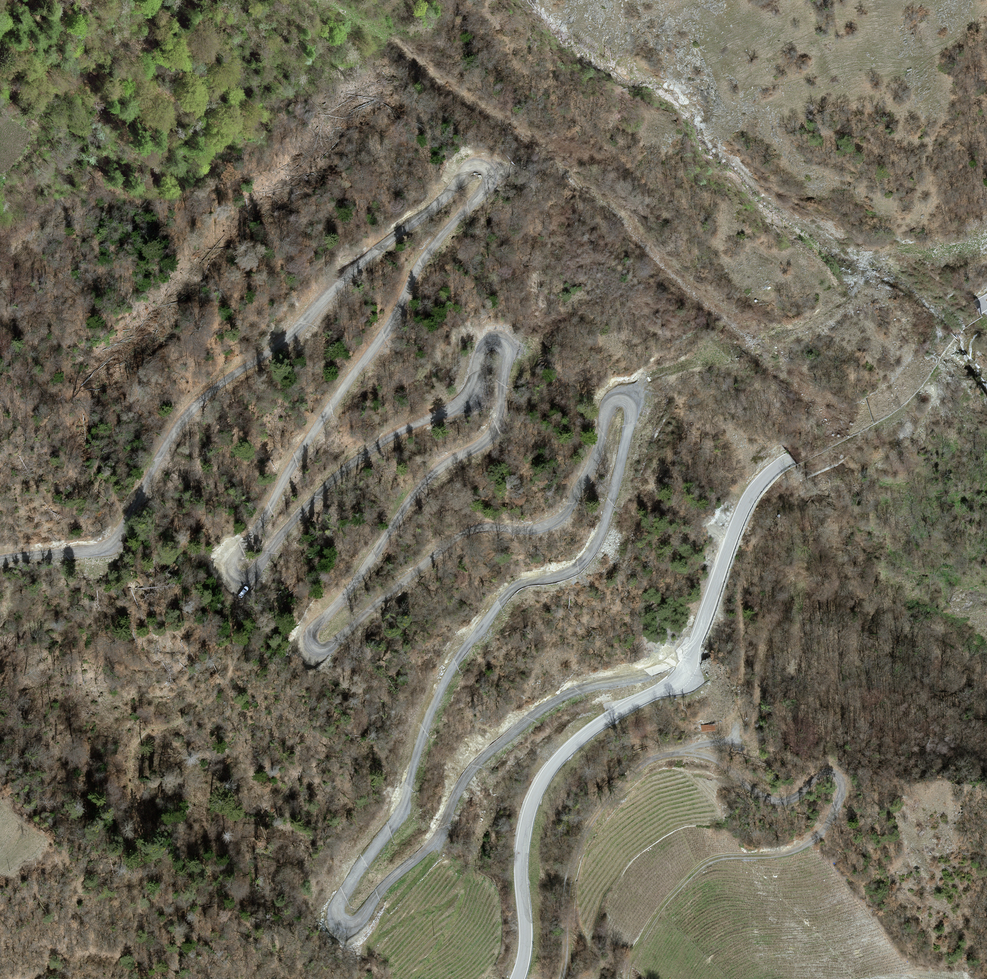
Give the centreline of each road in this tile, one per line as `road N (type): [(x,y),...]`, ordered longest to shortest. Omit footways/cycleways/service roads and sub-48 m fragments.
road 1 (track): [(0,562),(112,549),(131,533),(185,421),(286,346),(351,274),(447,195),(468,168),(481,166),(490,184),(421,262),(391,323),(231,558),(234,575),(250,574),(361,457),(458,405),(480,351),(494,340),(508,354),(498,422),(485,440),(433,472),(348,592),(312,630),(315,648),(333,643),(448,539),(470,528),(554,522),(584,481),(606,408),(627,402),(631,422),(591,551),(562,575),(510,591),(489,619),(438,702),(405,810),(341,893),(338,916),(359,921),(437,842),(469,774),(535,713),(579,689),(690,658)]
road 2 (unclassified): [(516,978),(525,940),(523,837),(548,771),(585,734),(682,675),(743,509),(764,478),(896,401),(986,303)]

